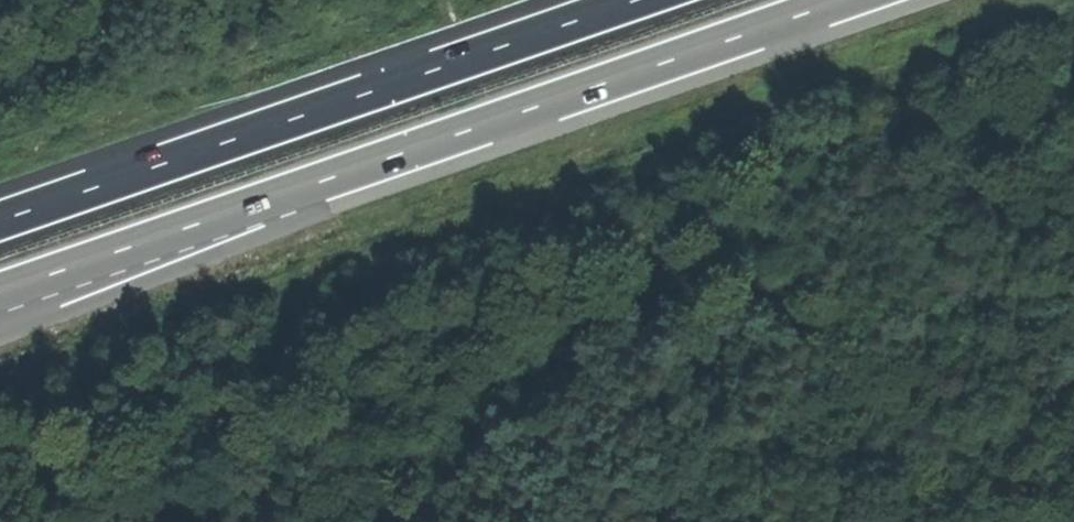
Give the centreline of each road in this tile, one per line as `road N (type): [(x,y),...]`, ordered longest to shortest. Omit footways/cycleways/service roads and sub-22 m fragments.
road 1 (track): [(1073,15),(834,102),(220,299),(0,384)]
road 2 (motorway): [(0,291),(840,0)]
road 3 (motorway): [(632,0),(0,219)]
road 4 (track): [(0,129),(384,0)]

